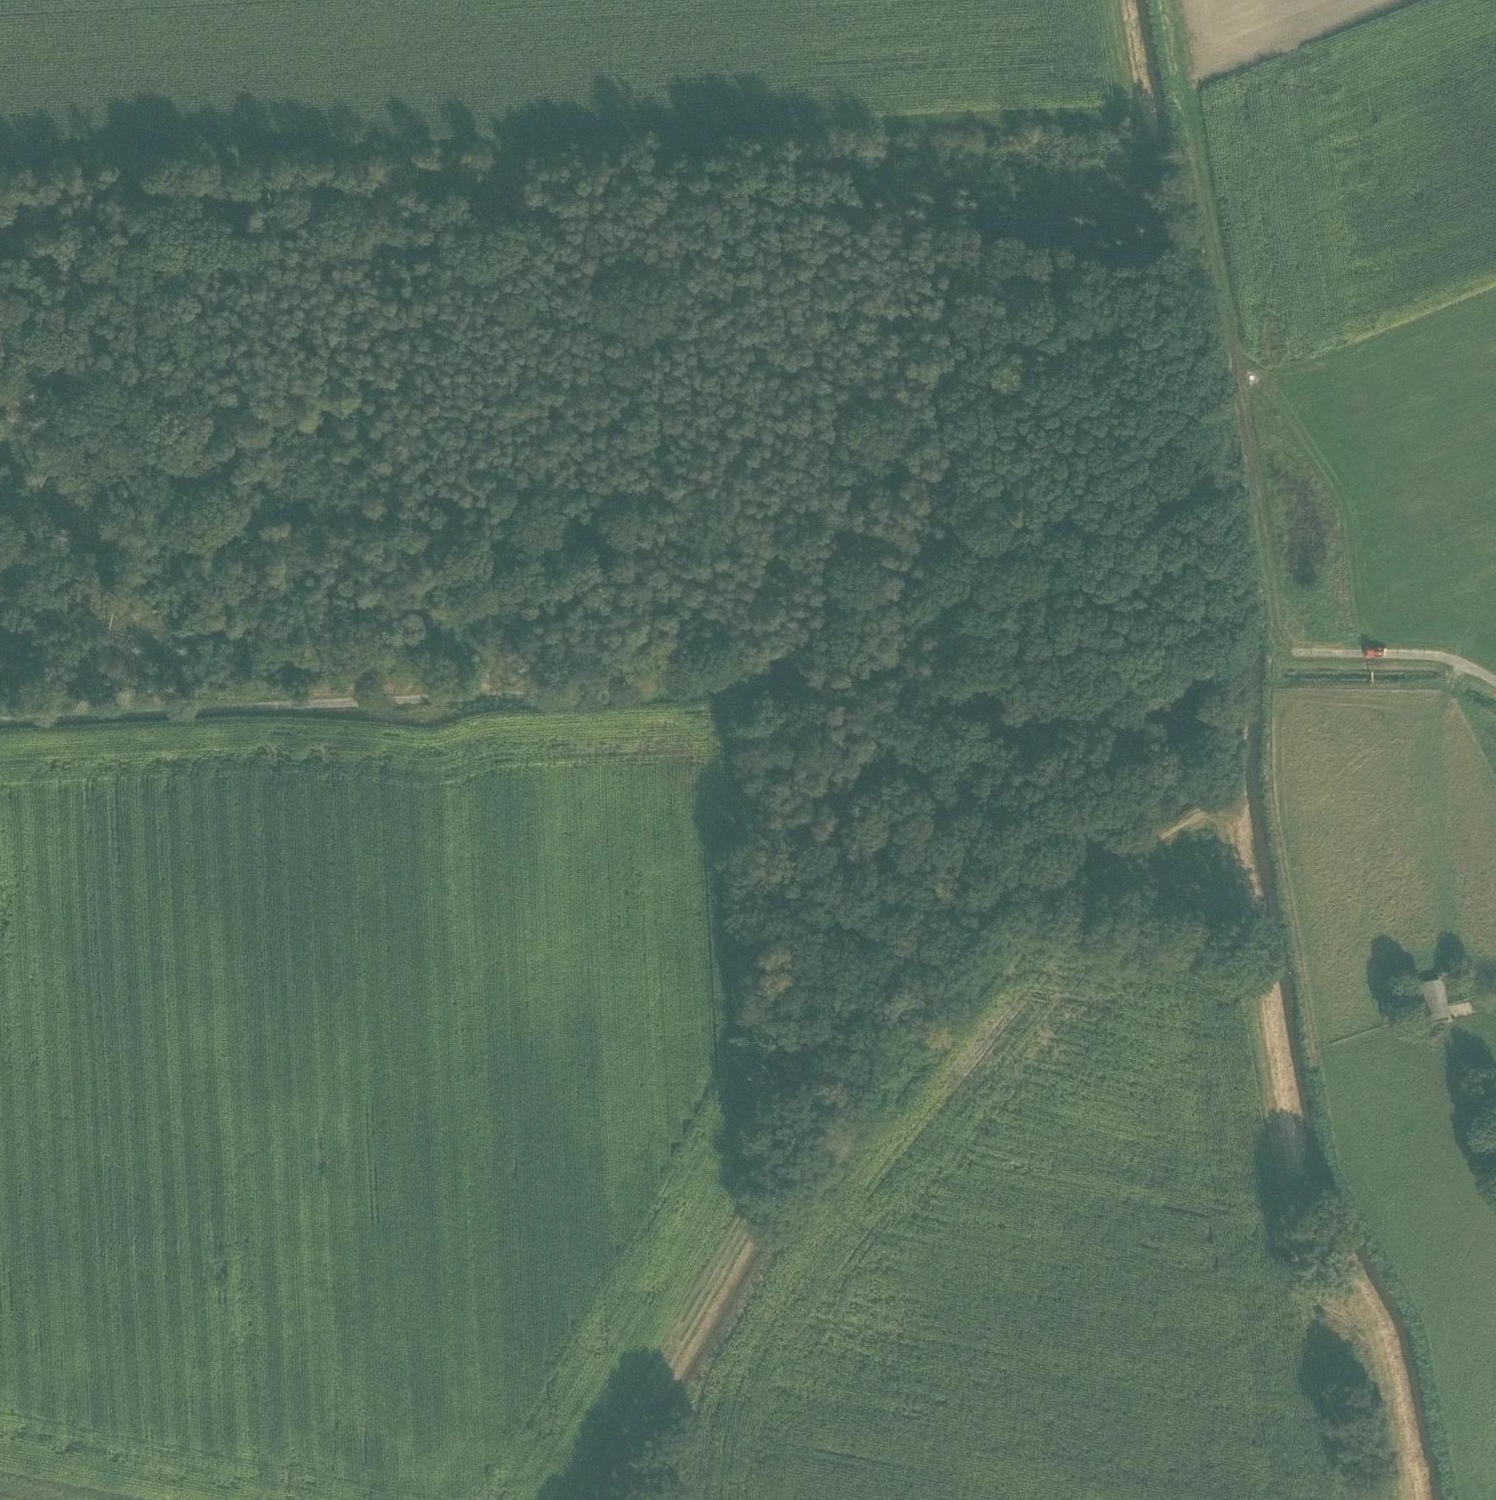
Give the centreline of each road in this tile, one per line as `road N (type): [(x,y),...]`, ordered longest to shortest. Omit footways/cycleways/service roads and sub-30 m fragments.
road 1 (track): [(1207,661),(0,722)]
road 2 (track): [(1495,683),(1444,658),(1290,653)]

